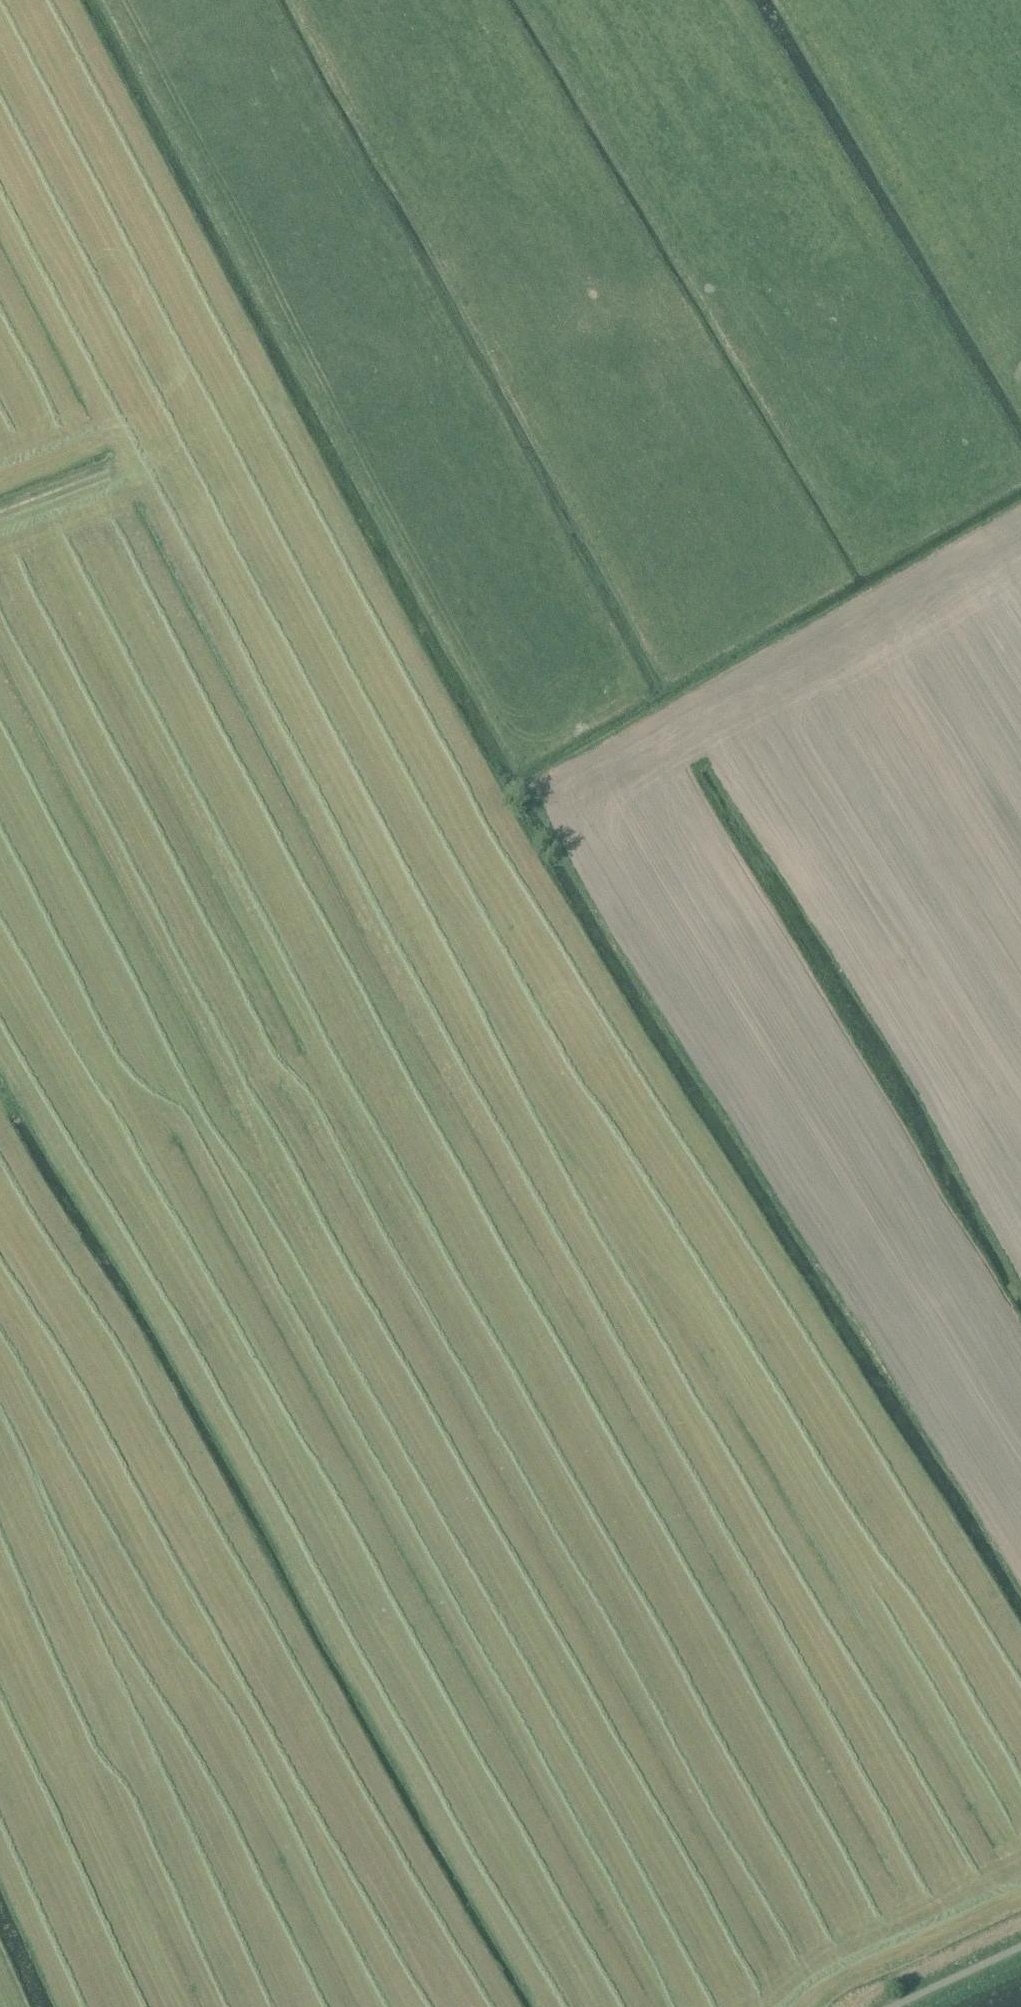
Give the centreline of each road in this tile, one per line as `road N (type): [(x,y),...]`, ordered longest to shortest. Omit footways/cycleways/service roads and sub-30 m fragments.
road 1 (track): [(1020,1923),(854,2006)]
road 2 (track): [(128,469),(0,518)]

